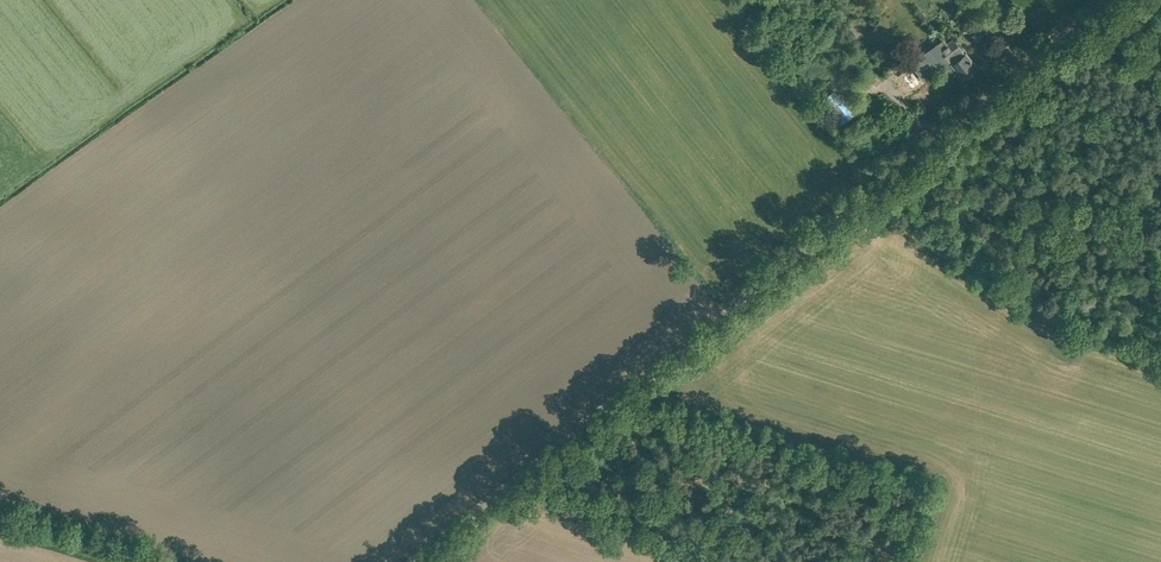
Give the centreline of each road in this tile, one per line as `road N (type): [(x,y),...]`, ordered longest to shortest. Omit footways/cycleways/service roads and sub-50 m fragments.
road 1 (unclassified): [(412,561),(1116,0)]
road 2 (track): [(148,561),(0,518)]

